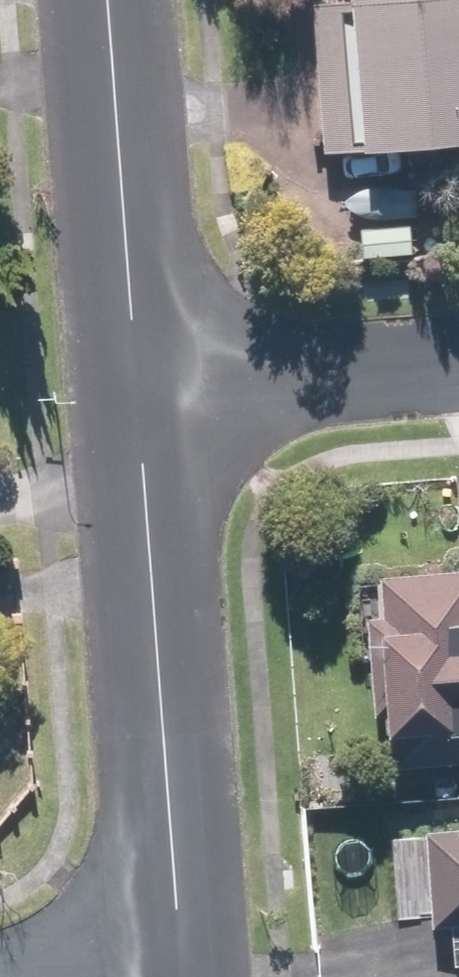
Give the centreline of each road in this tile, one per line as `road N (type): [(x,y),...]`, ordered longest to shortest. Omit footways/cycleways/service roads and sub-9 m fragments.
road 1 (residential): [(126,389),(181,976)]
road 2 (residential): [(98,0),(126,389)]
road 3 (residential): [(126,389),(458,363)]

